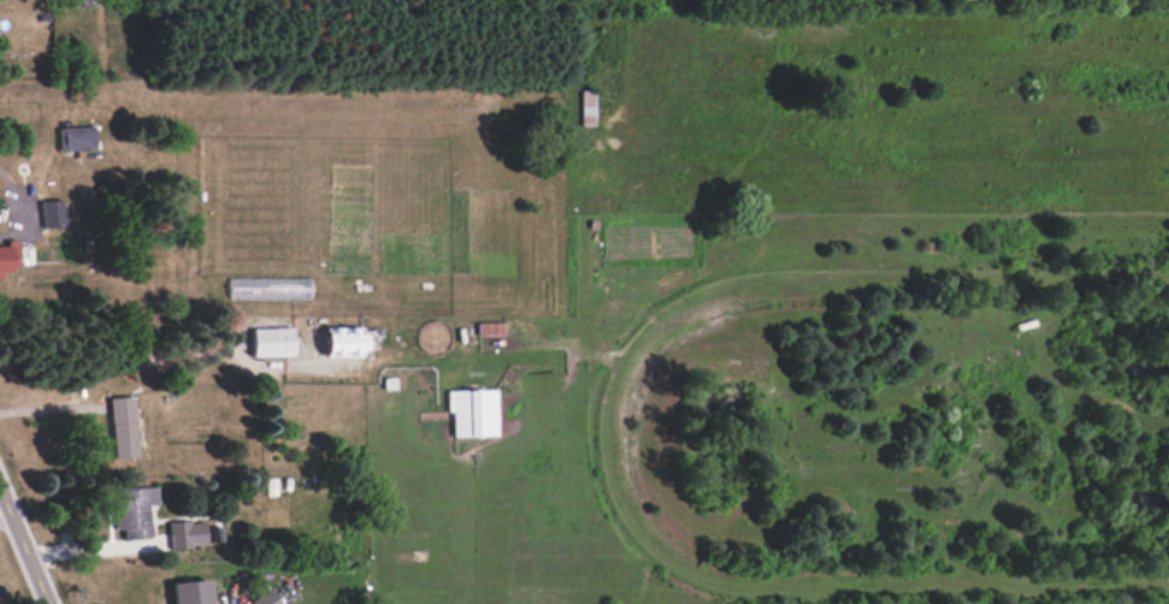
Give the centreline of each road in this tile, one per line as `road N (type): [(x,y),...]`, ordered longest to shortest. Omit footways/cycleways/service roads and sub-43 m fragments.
road 1 (tertiary): [(49,603),(0,486)]

